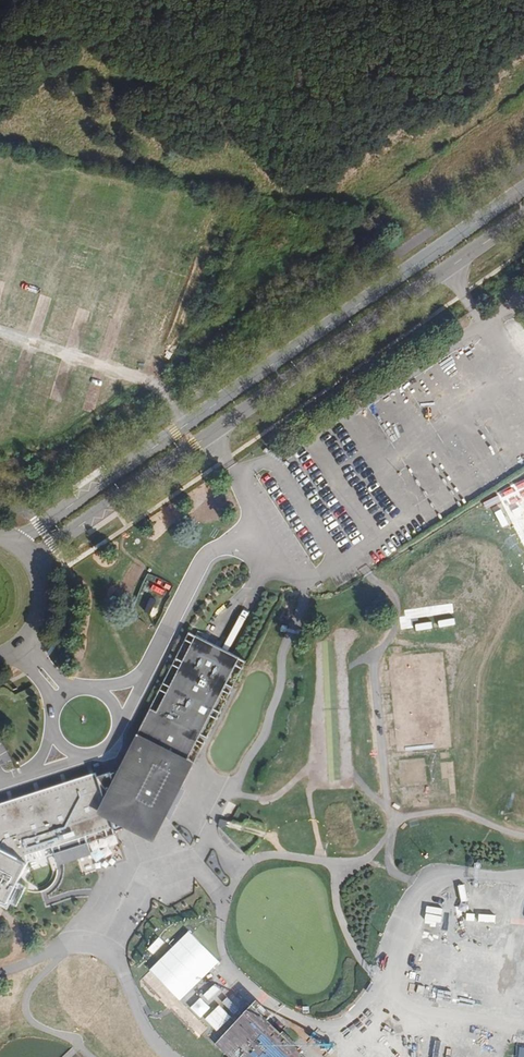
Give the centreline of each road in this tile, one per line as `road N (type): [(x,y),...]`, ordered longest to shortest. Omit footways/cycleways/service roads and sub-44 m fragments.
road 1 (tertiary): [(523,194),(21,541)]
road 2 (tertiary): [(38,560),(523,222)]
road 3 (tertiary): [(0,657),(20,649),(43,619),(47,599),(38,560)]

